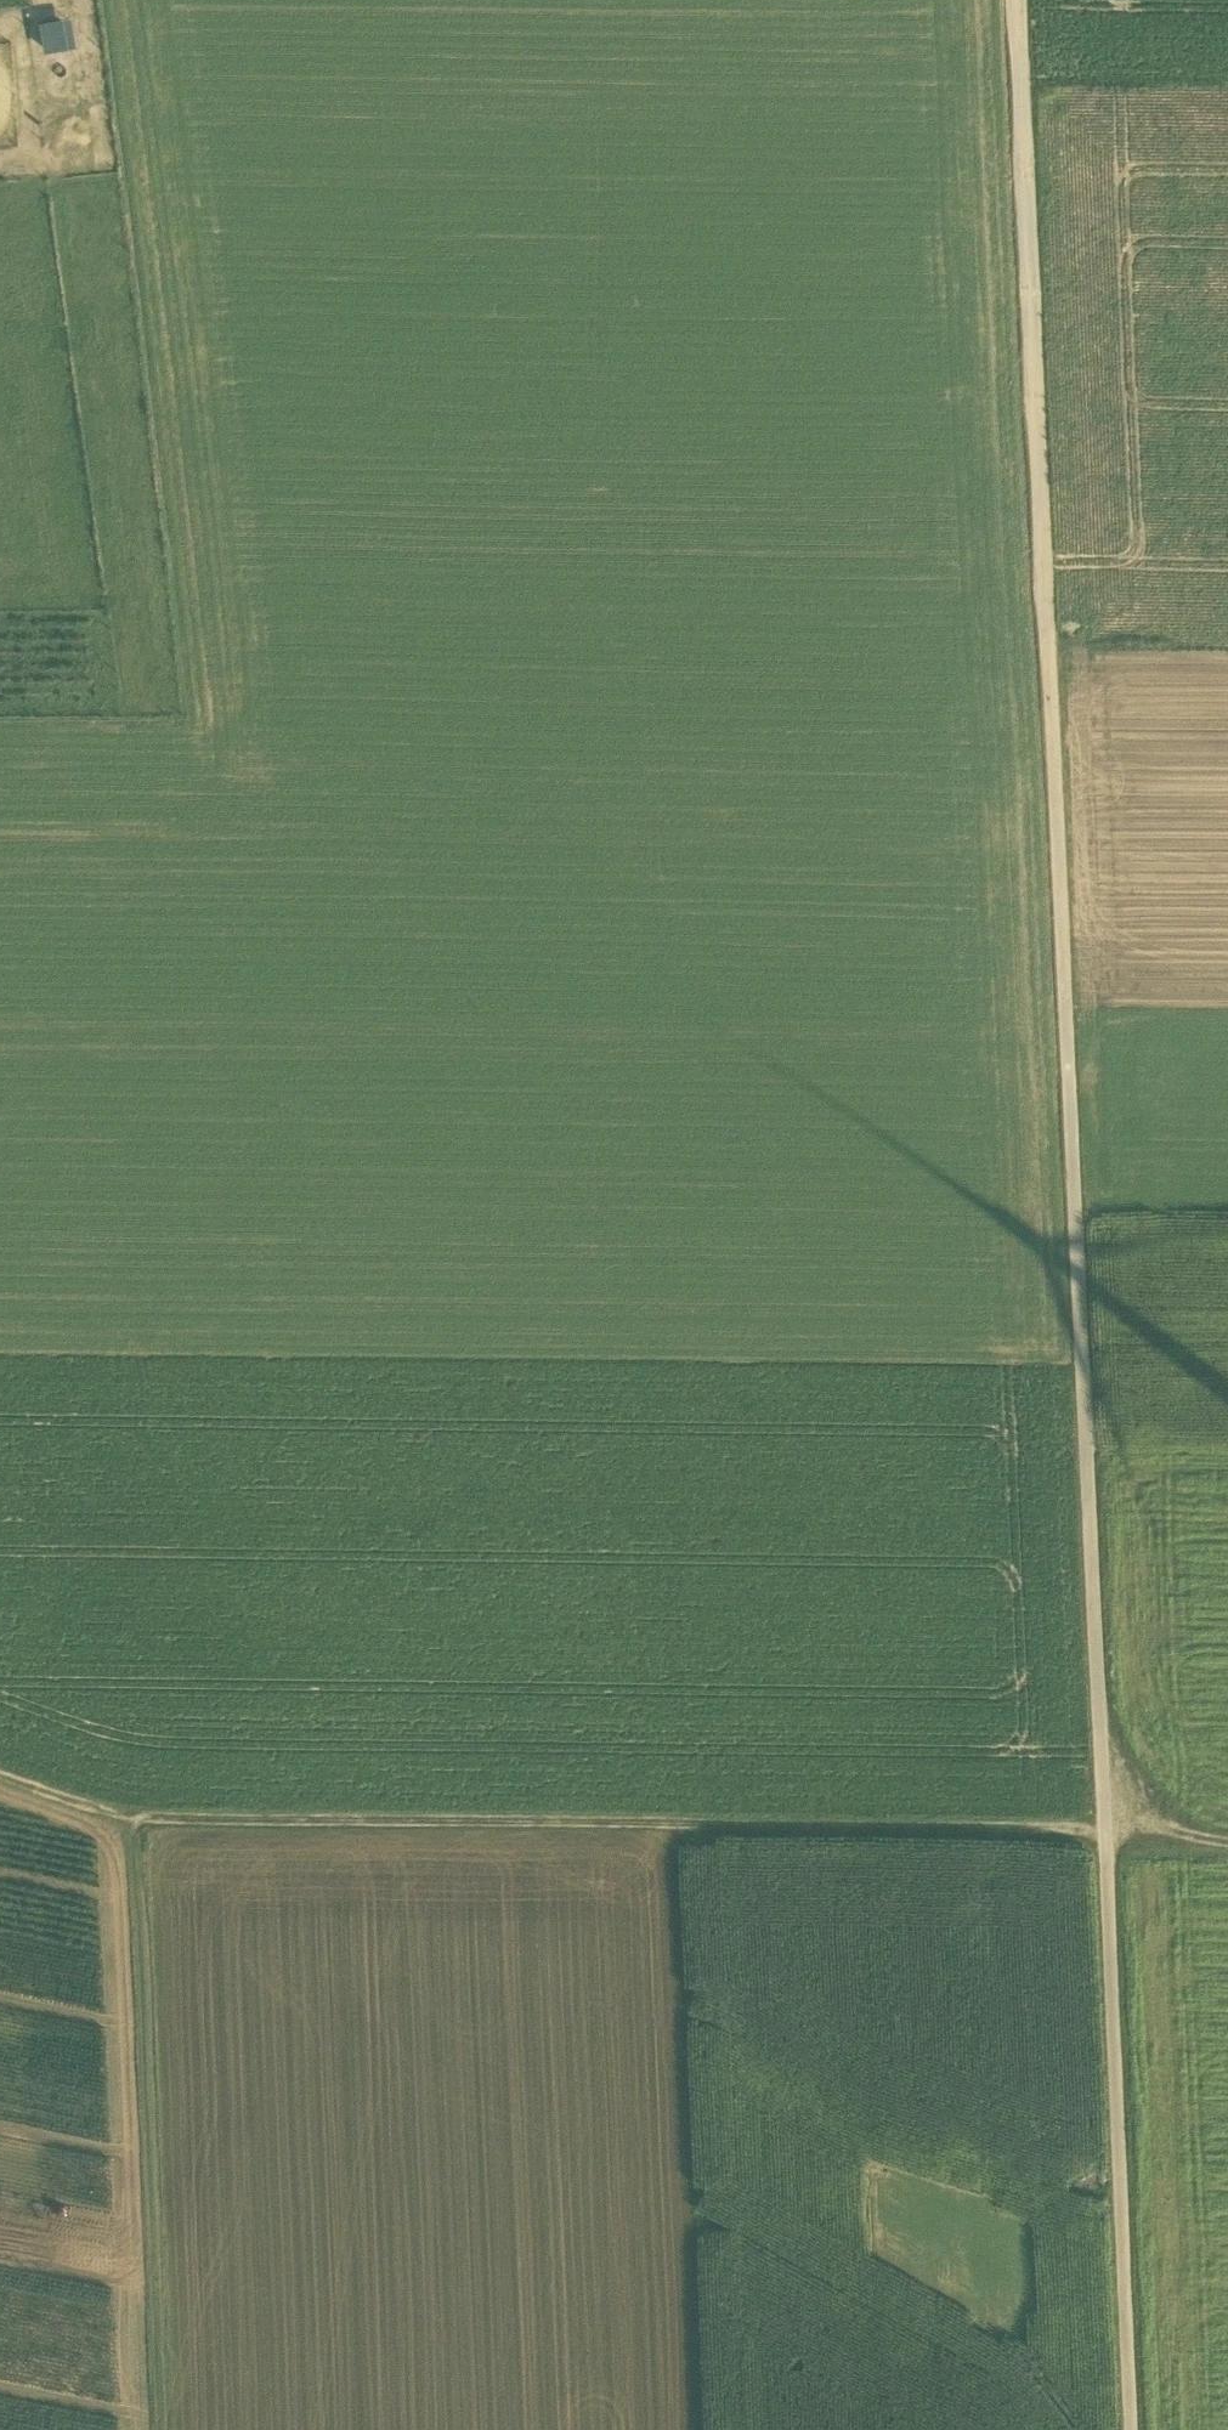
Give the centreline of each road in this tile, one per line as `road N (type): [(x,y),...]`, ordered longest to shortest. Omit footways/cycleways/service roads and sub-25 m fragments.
road 1 (track): [(1133,2429),(1048,652)]
road 2 (track): [(1105,1826),(131,1817),(0,1772)]
road 3 (track): [(1018,0),(1048,652)]

